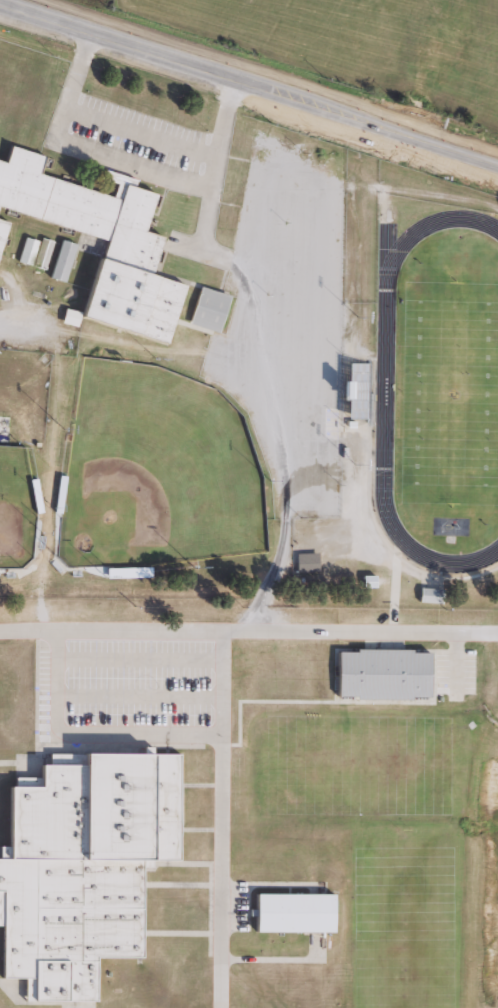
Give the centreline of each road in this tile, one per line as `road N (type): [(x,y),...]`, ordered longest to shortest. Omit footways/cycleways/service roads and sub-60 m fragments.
road 1 (secondary): [(0,1),(497,165)]
road 2 (residential): [(497,632),(0,630)]

